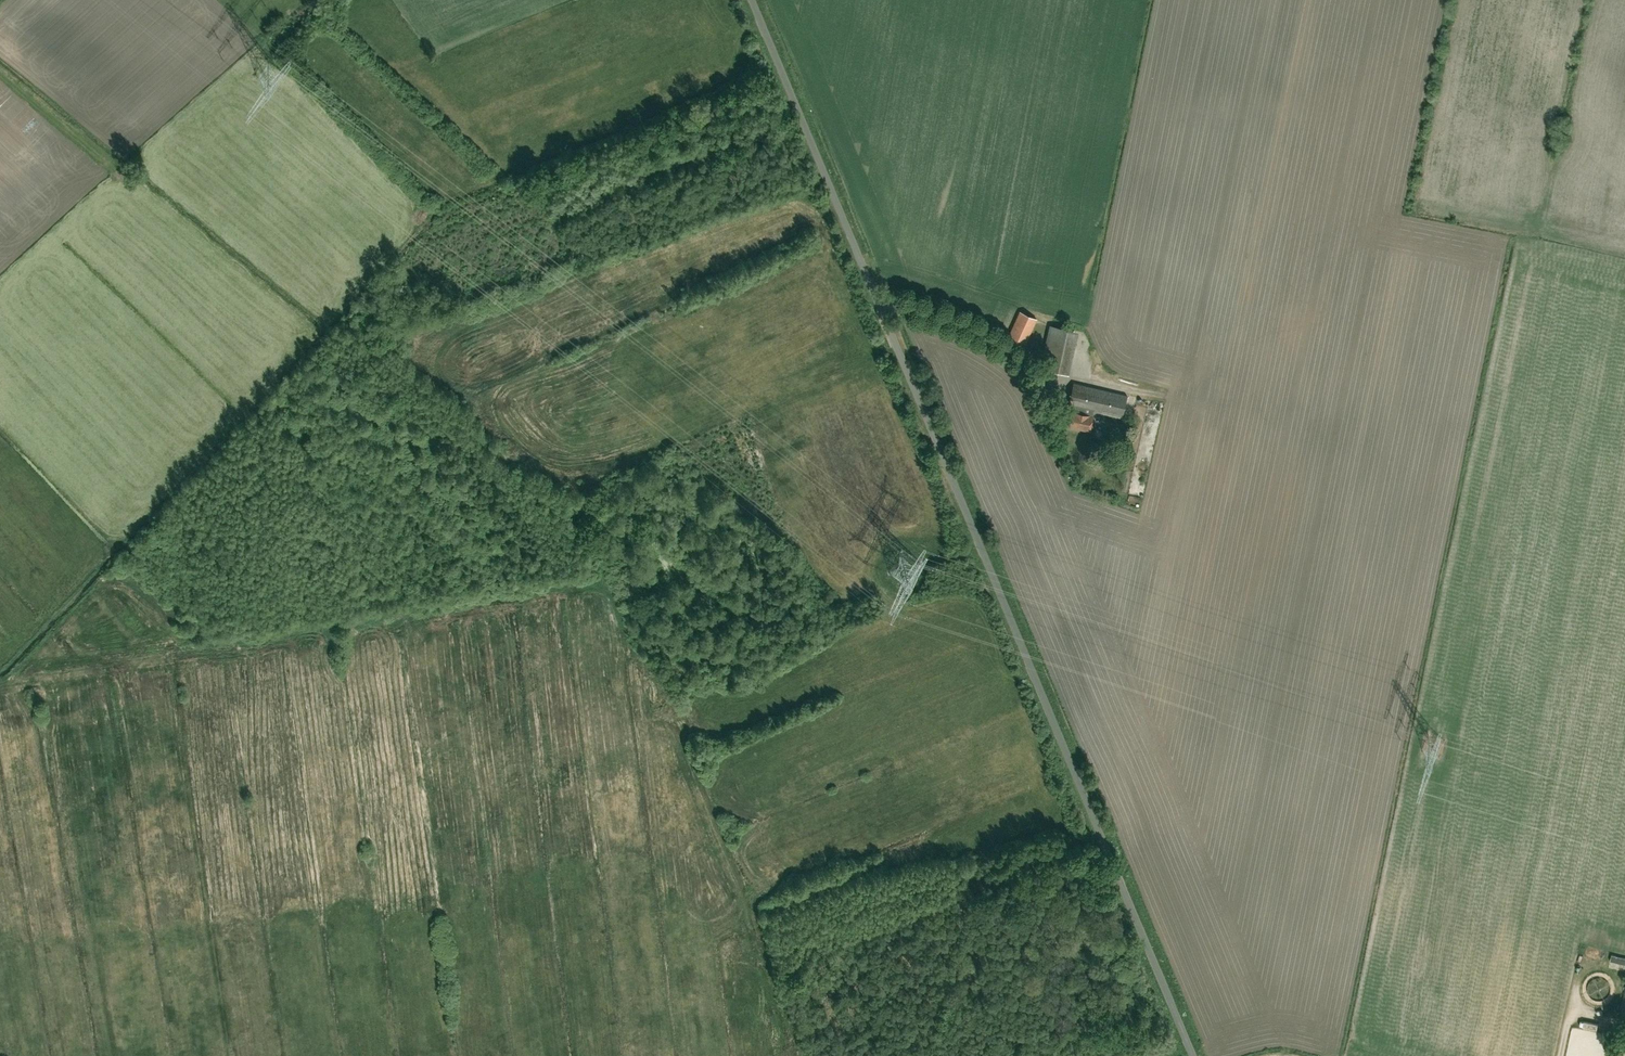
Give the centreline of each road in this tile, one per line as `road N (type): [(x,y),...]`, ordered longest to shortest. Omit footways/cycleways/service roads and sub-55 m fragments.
road 1 (unclassified): [(1193,1055),(751,0)]

